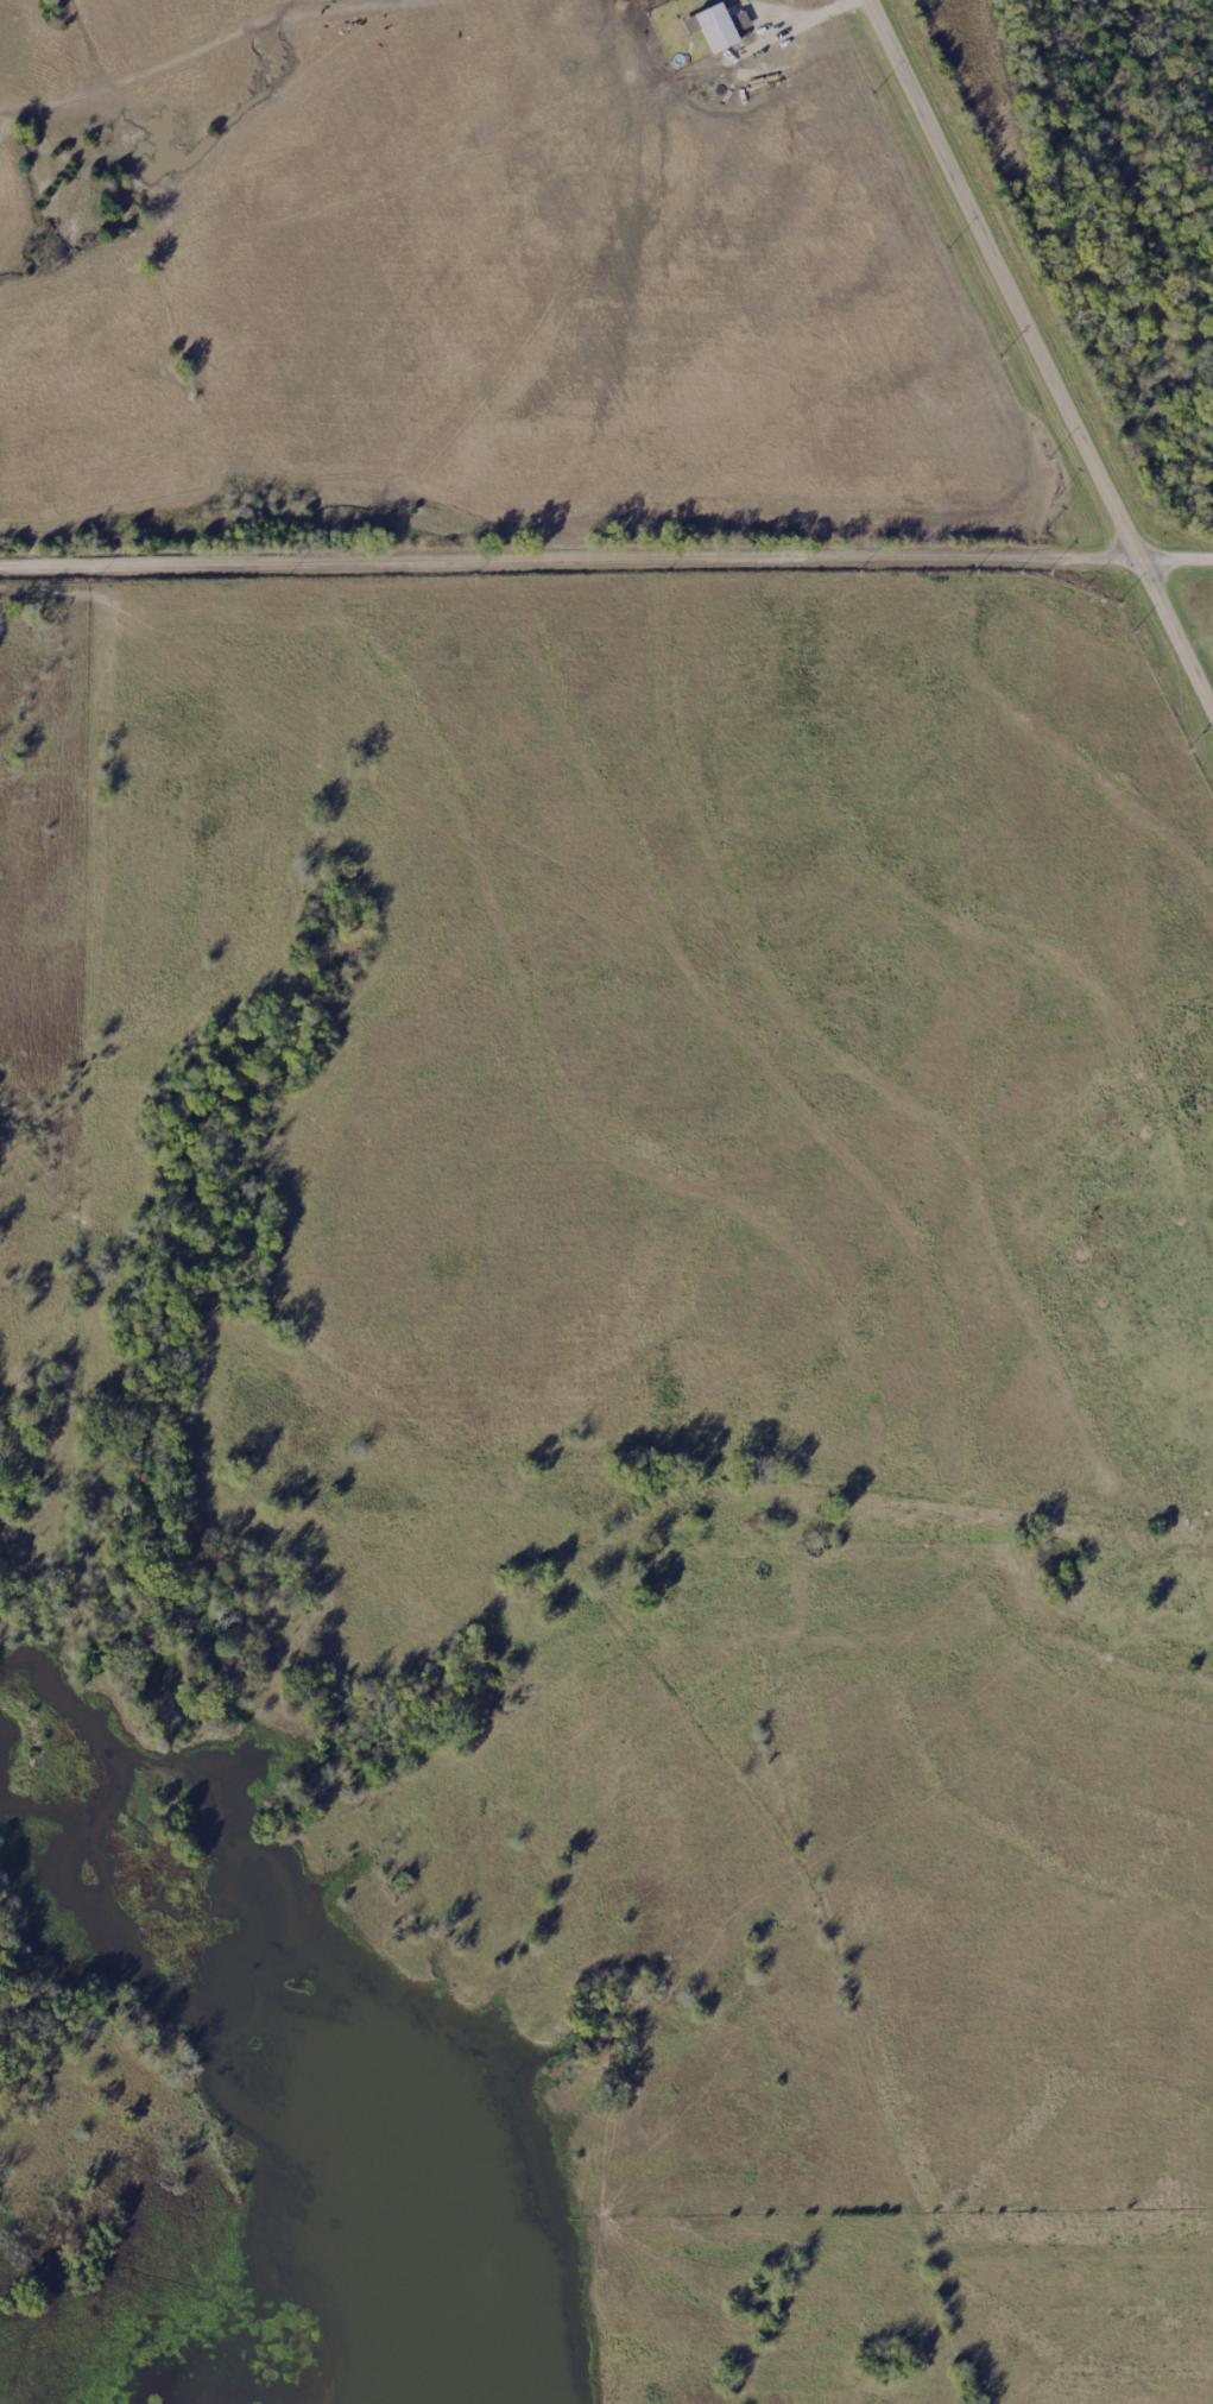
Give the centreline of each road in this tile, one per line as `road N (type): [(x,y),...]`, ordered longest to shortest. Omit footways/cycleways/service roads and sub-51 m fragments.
road 1 (residential): [(1149,548),(0,553)]
road 2 (tertiary): [(1212,697),(885,0)]

